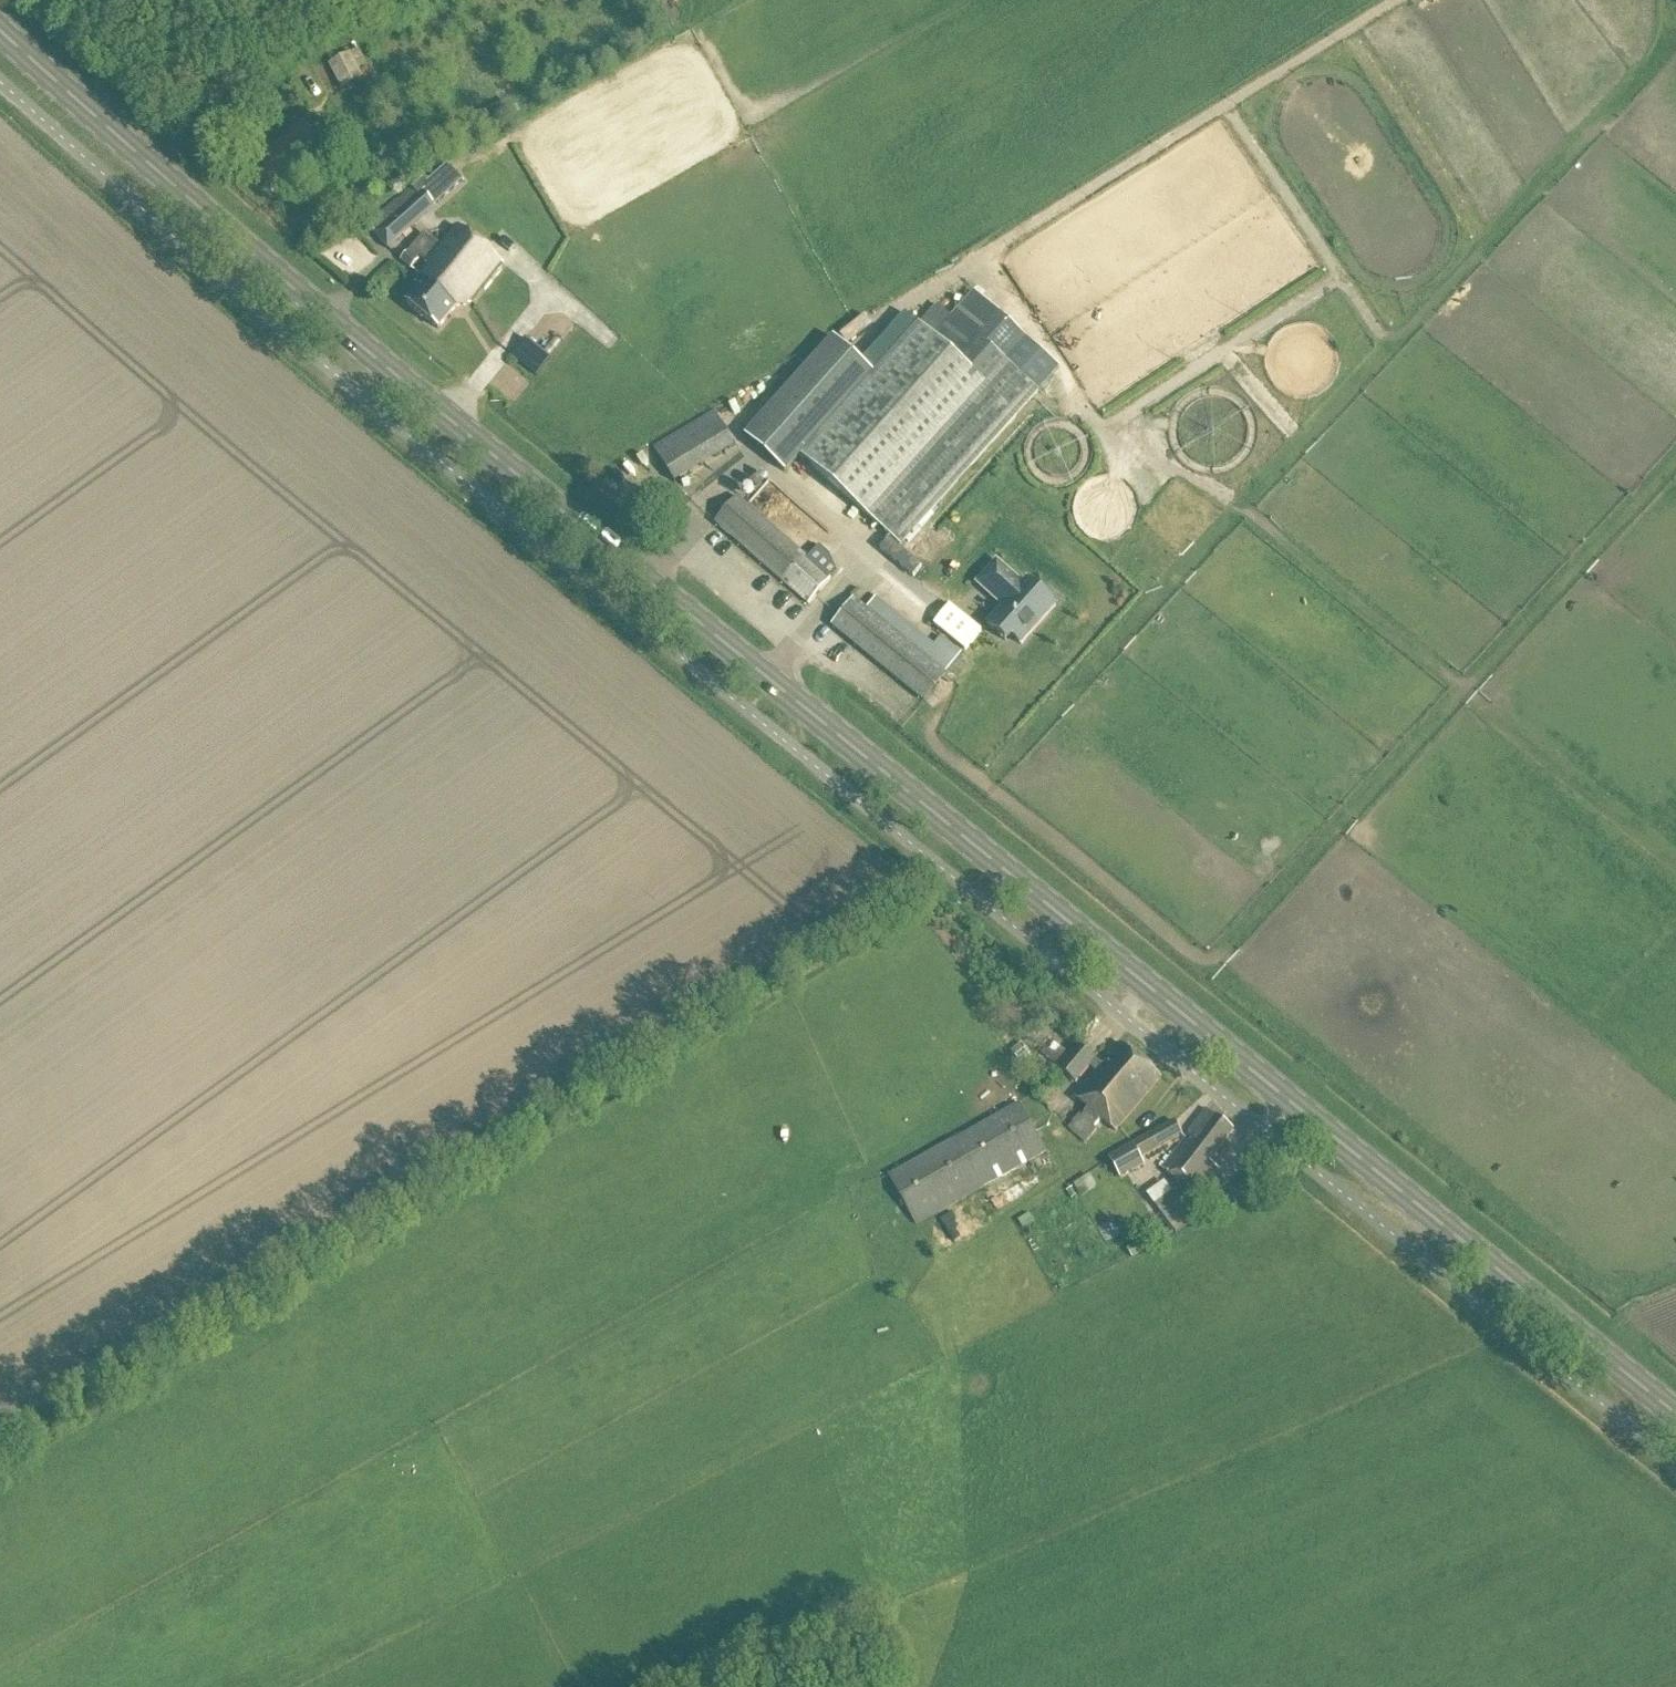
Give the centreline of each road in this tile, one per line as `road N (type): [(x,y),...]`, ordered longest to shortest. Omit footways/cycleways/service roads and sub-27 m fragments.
road 1 (primary): [(1675,1417),(447,420),(0,32)]
road 2 (unclassified): [(1675,1466),(321,364),(0,83)]

